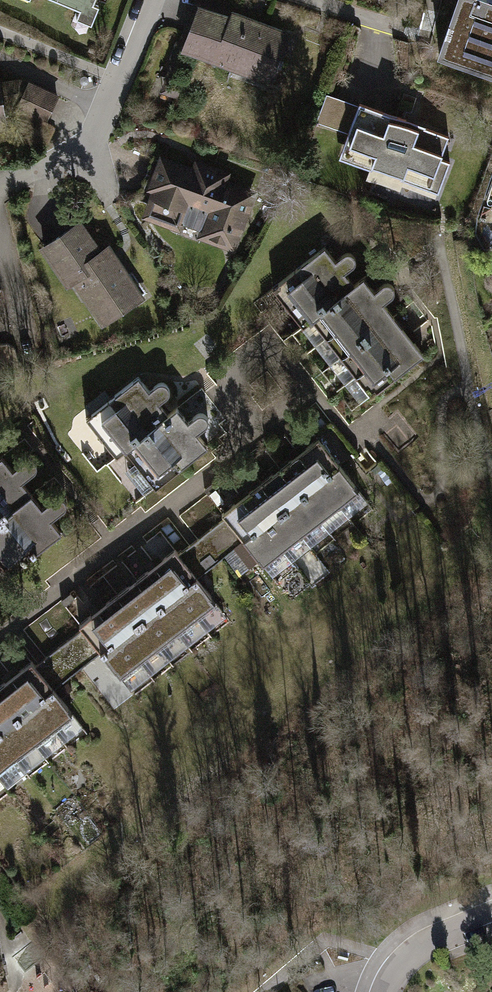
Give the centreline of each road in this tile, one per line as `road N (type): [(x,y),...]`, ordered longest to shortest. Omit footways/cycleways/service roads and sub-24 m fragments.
road 1 (residential): [(260,437),(0,634)]
road 2 (residential): [(148,0),(86,148),(4,195)]
road 3 (residential): [(260,437),(217,385),(271,342),(313,396)]
road 4 (residential): [(491,914),(398,963),(383,991)]

